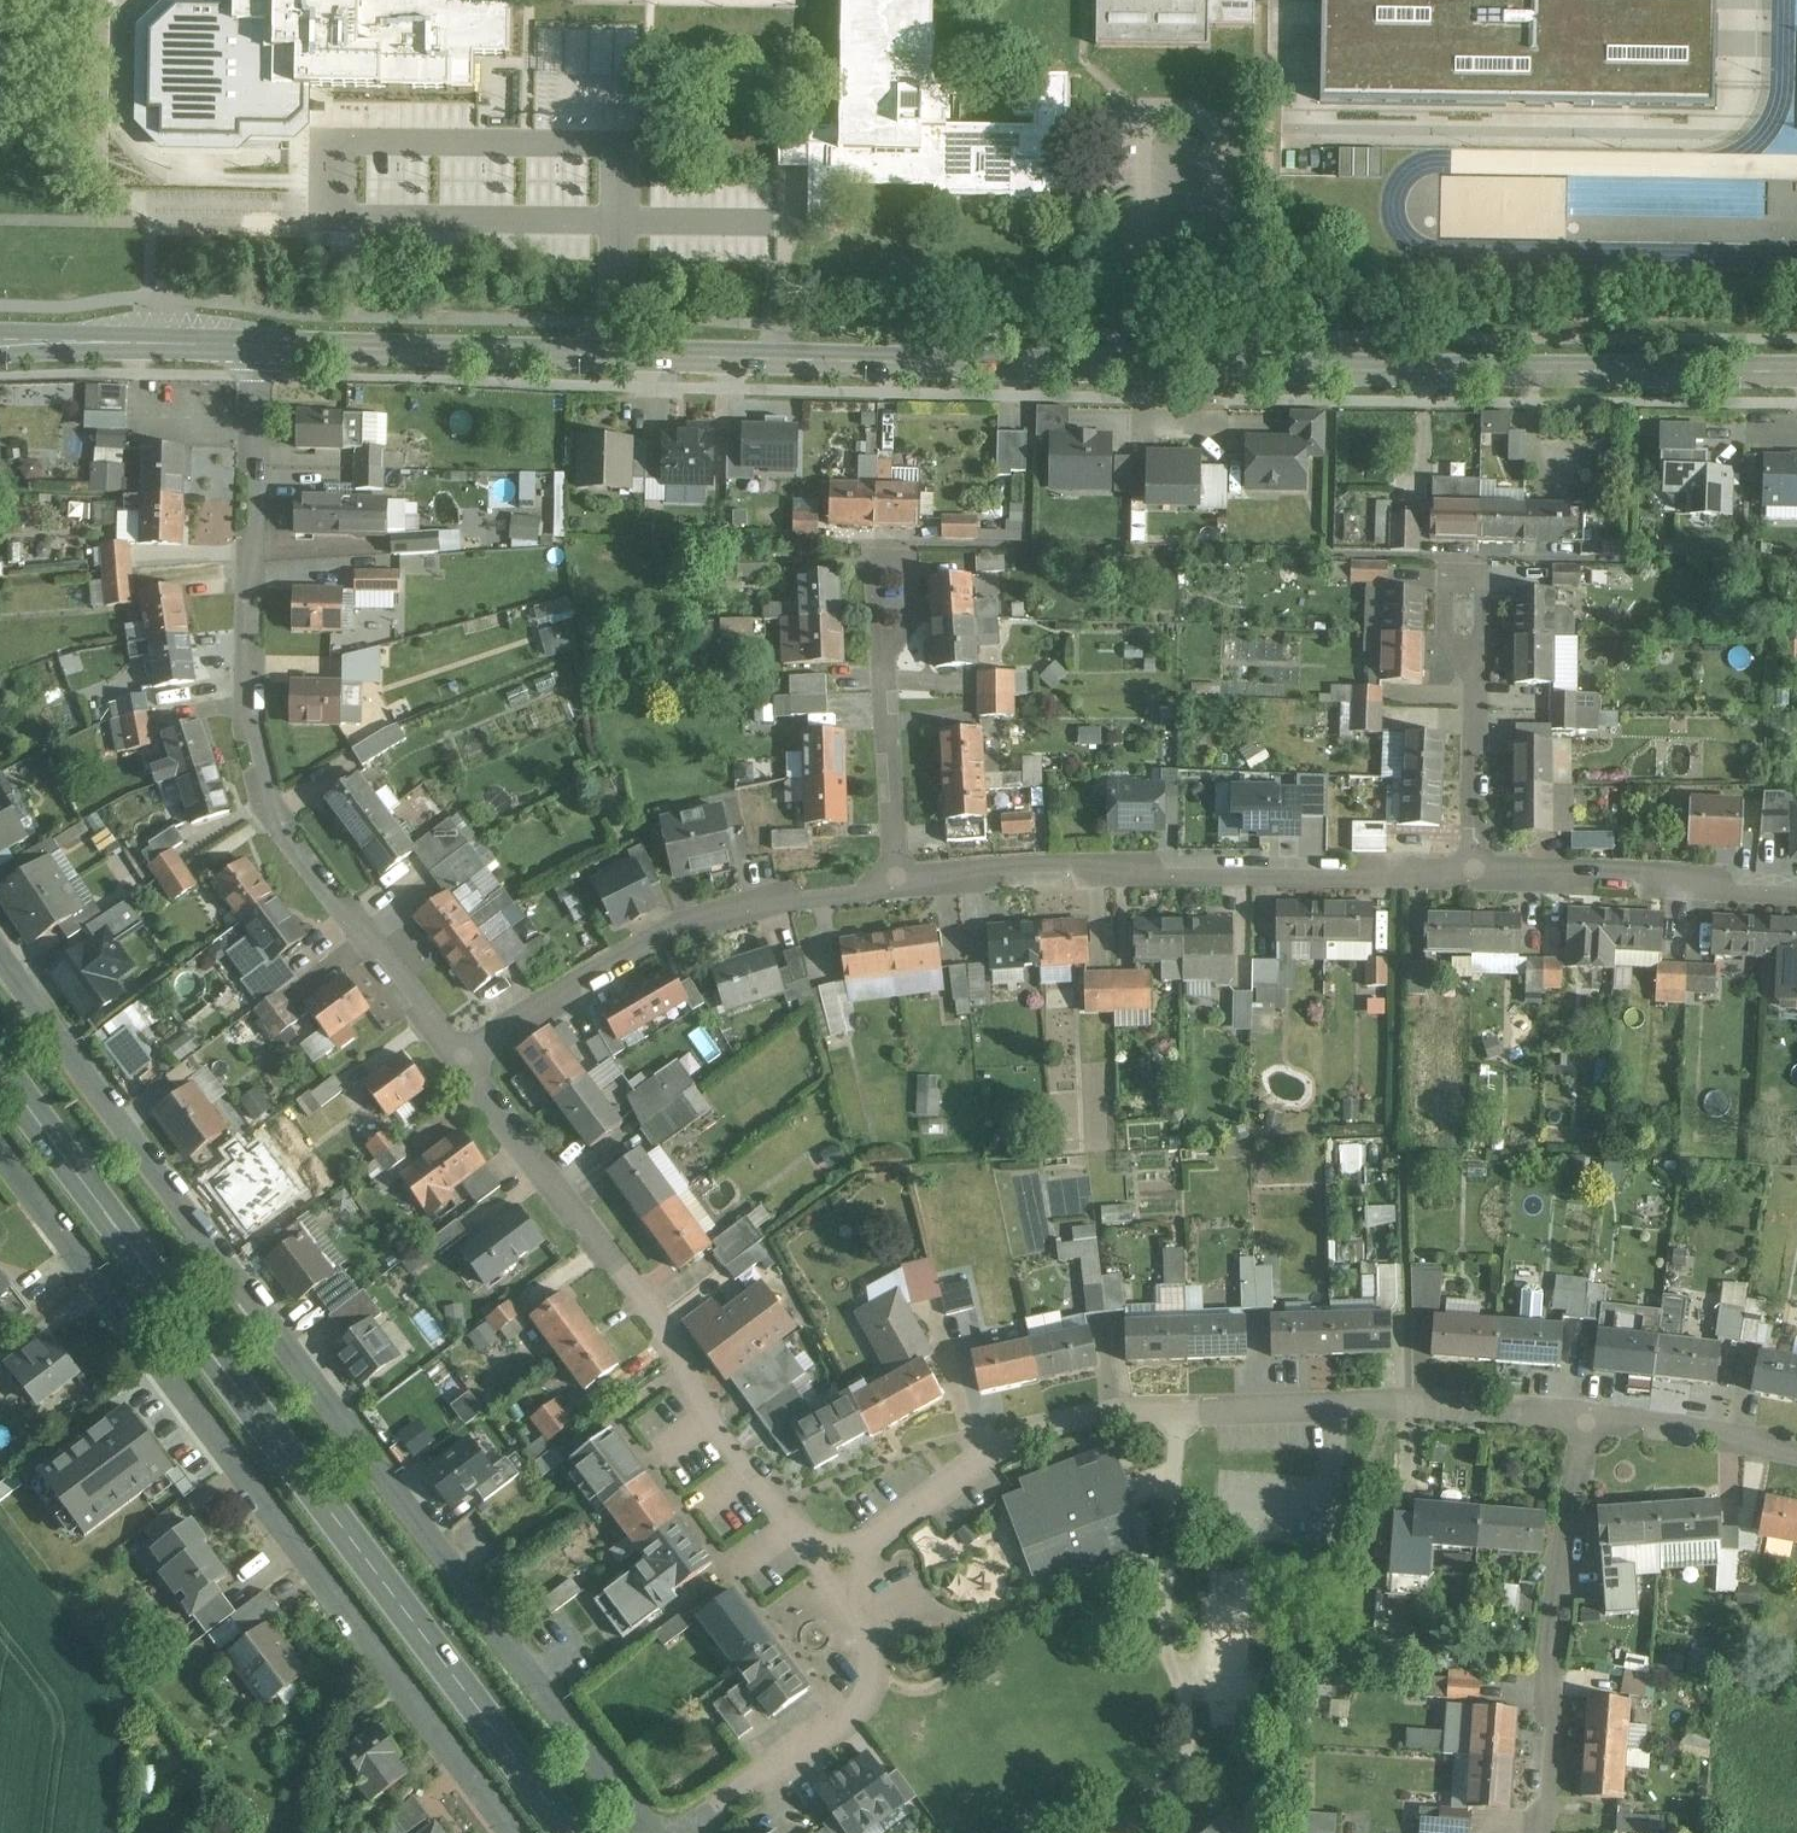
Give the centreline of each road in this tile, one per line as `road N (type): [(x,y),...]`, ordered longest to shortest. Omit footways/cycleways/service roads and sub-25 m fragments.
road 1 (tertiary): [(1796,367),(1142,365),(261,345)]
road 2 (residential): [(660,1832),(0,943)]
road 3 (primary): [(0,1066),(572,1832)]
road 4 (residential): [(516,1832),(0,1144)]
road 5 (residential): [(838,1567),(1034,1428),(1101,1411),(1417,1401),(1588,1413)]
road 6 (residential): [(457,1049),(275,805),(262,760),(250,710),(261,345)]
road 7 (residential): [(838,1567),(772,1498),(705,1396),(656,1297),(529,1148),(457,1049)]
road 8 (residential): [(898,875),(1478,870)]
road 9 (residential): [(457,1049),(680,925),(762,896),(898,875)]
road 10 (residential): [(1545,1832),(1588,1413)]
road 11 (residential): [(670,1832),(881,1669),(879,1639),(838,1567)]
road 12 (residential): [(898,875),(881,544)]
road 13 (residential): [(1478,870),(1796,887)]
road 14 (residential): [(1478,870),(1476,553)]
road 15 (tertiary): [(261,345),(0,345)]
road 16 (residential): [(1588,1413),(1796,1449)]

